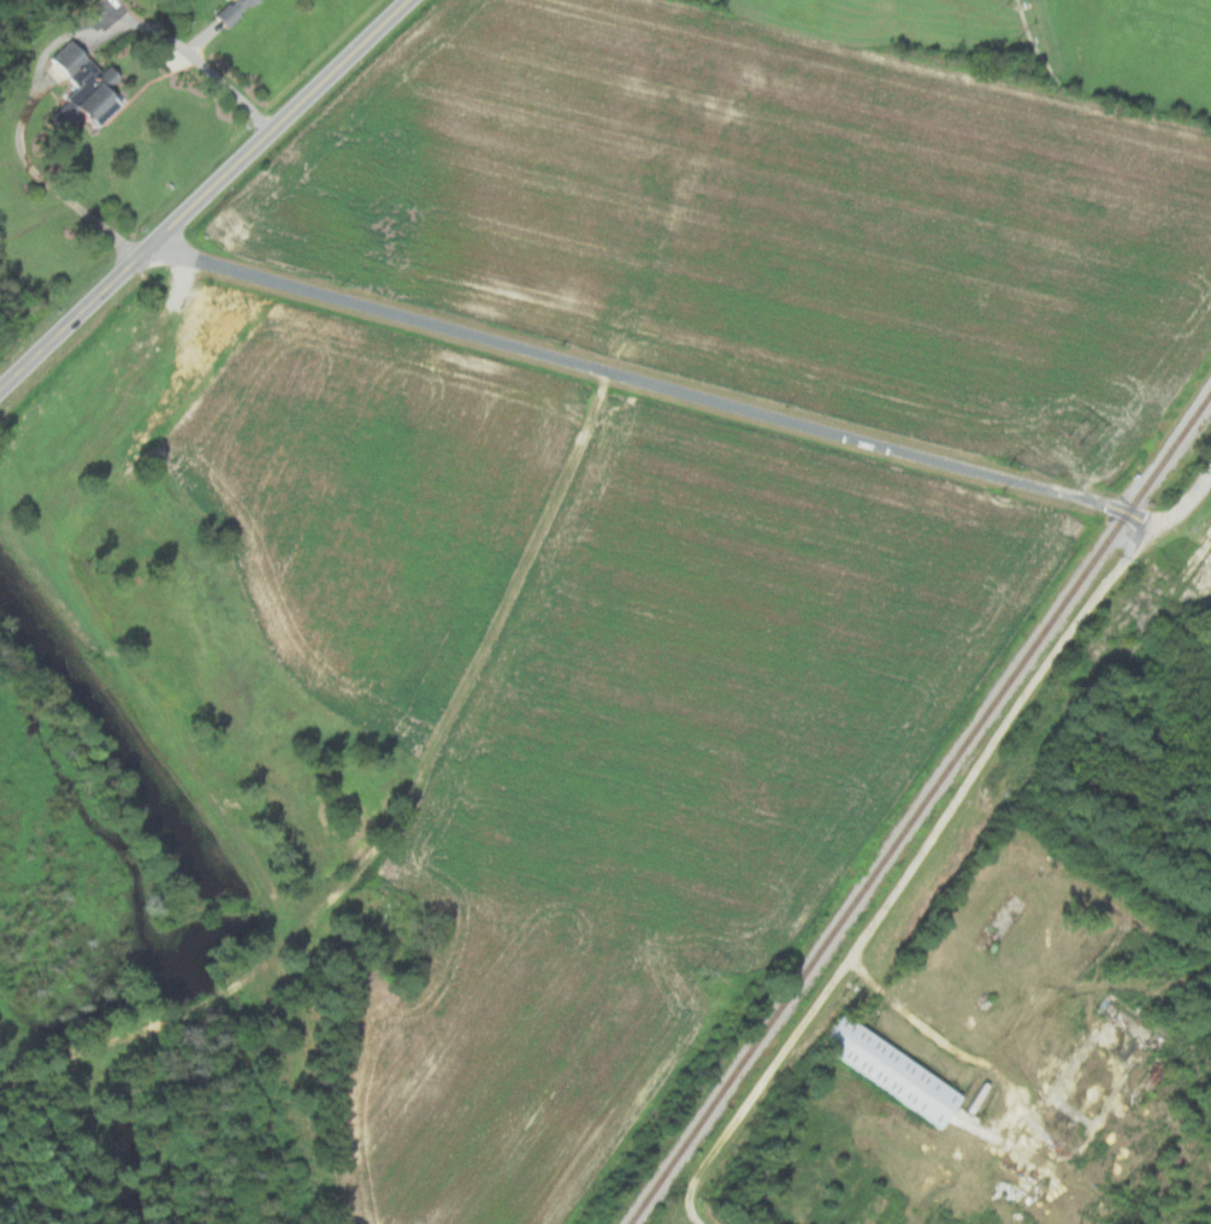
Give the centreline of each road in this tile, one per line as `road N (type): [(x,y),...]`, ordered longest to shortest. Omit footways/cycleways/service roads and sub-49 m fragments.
road 1 (residential): [(1156,530),(1092,501),(146,247)]
road 2 (residential): [(672,1223),(1156,530)]
road 3 (primary): [(146,247),(417,0)]
road 4 (primary): [(0,388),(146,247)]

